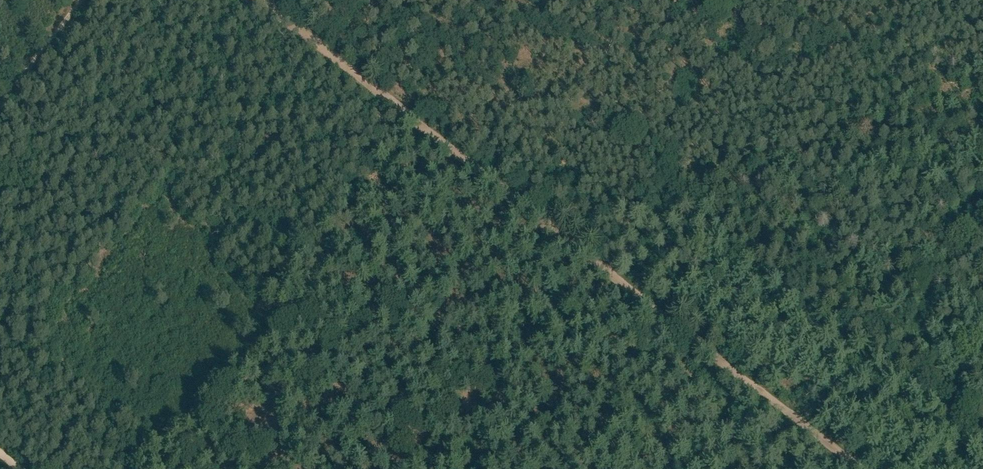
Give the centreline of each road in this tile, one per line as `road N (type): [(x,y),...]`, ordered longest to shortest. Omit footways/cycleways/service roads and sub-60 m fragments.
road 1 (track): [(261,0),(861,468)]
road 2 (track): [(0,102),(79,0)]

